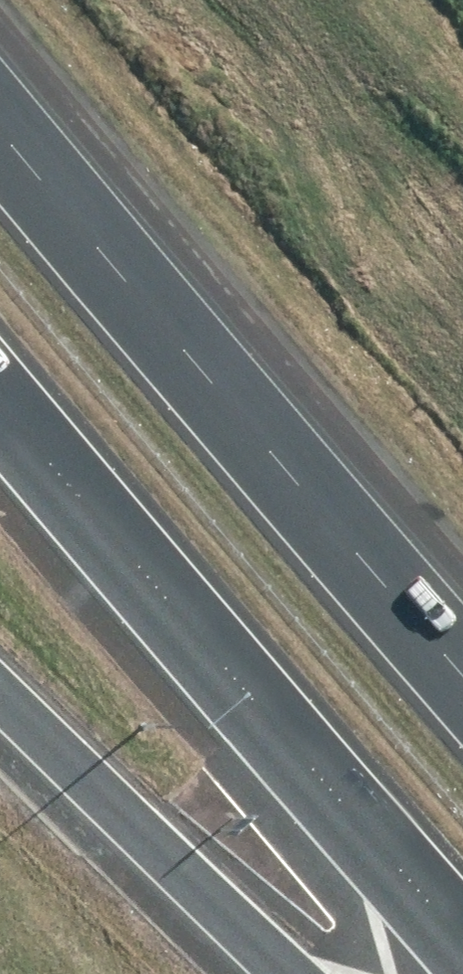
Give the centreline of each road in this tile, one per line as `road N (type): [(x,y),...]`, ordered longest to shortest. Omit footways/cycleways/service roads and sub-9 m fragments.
road 1 (motorway): [(0,130),(462,677)]
road 2 (motorway): [(462,935),(0,401)]
road 3 (motorway): [(279,973),(0,696)]

